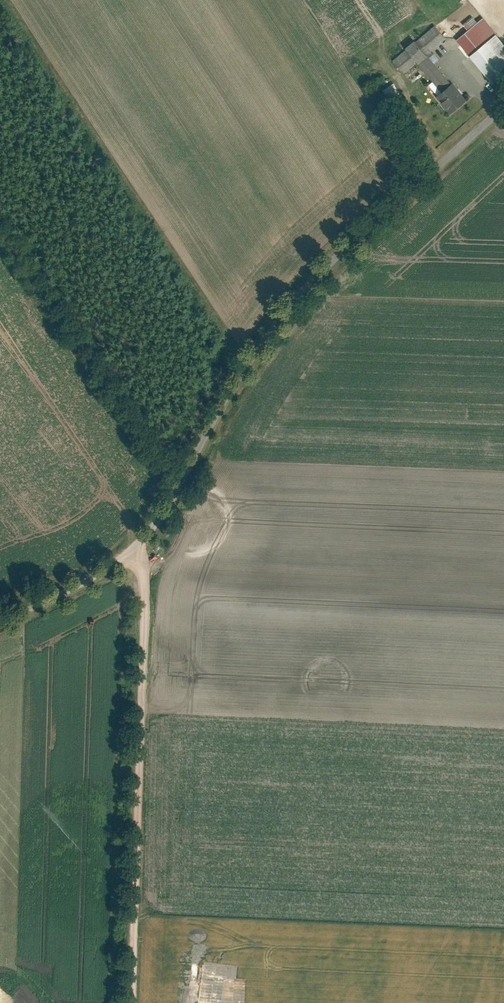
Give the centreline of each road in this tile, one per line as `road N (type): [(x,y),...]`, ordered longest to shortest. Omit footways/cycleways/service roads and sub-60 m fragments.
road 1 (residential): [(503,112),(305,291),(243,373),(143,542),(84,583),(0,621)]
road 2 (track): [(134,550),(145,600),(131,1002)]

